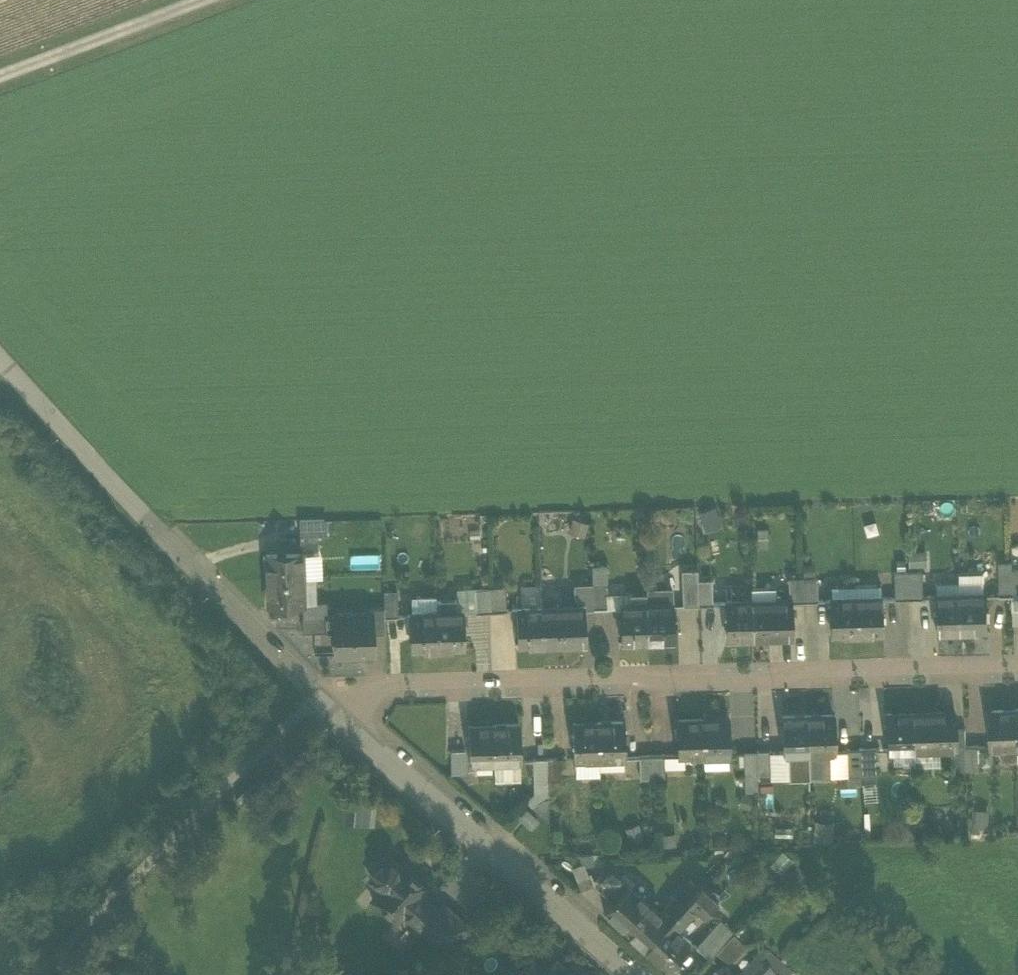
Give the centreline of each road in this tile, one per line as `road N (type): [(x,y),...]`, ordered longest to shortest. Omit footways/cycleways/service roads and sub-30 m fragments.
road 1 (residential): [(319,693),(1017,667)]
road 2 (unclassified): [(0,358),(133,508),(319,693)]
road 3 (residential): [(319,693),(632,974)]
road 4 (track): [(36,974),(319,693)]
road 5 (track): [(201,0),(0,75)]

